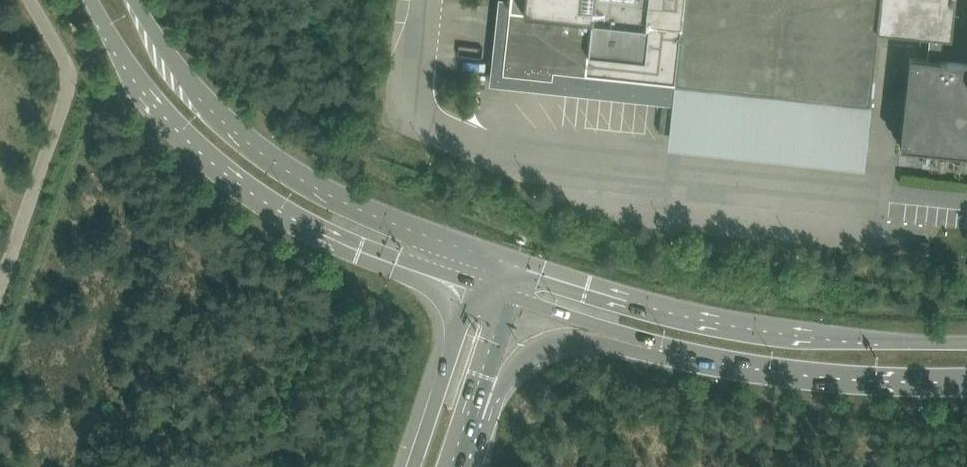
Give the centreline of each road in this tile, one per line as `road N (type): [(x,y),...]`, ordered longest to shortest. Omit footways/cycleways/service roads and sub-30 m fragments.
road 1 (secondary): [(90,0),(155,99),(243,176),(361,244),(476,286)]
road 2 (secondary): [(966,343),(728,318),(503,257)]
road 3 (secondary): [(503,257),(357,200),(266,146),(194,81),(136,0)]
road 4 (secondary): [(610,330),(773,363),(966,374)]
road 5 (unclassified): [(25,0),(64,65),(68,104),(0,295)]
road 6 (motorway): [(476,286),(414,466)]
road 7 (motorway): [(476,394),(533,354),(610,330)]

